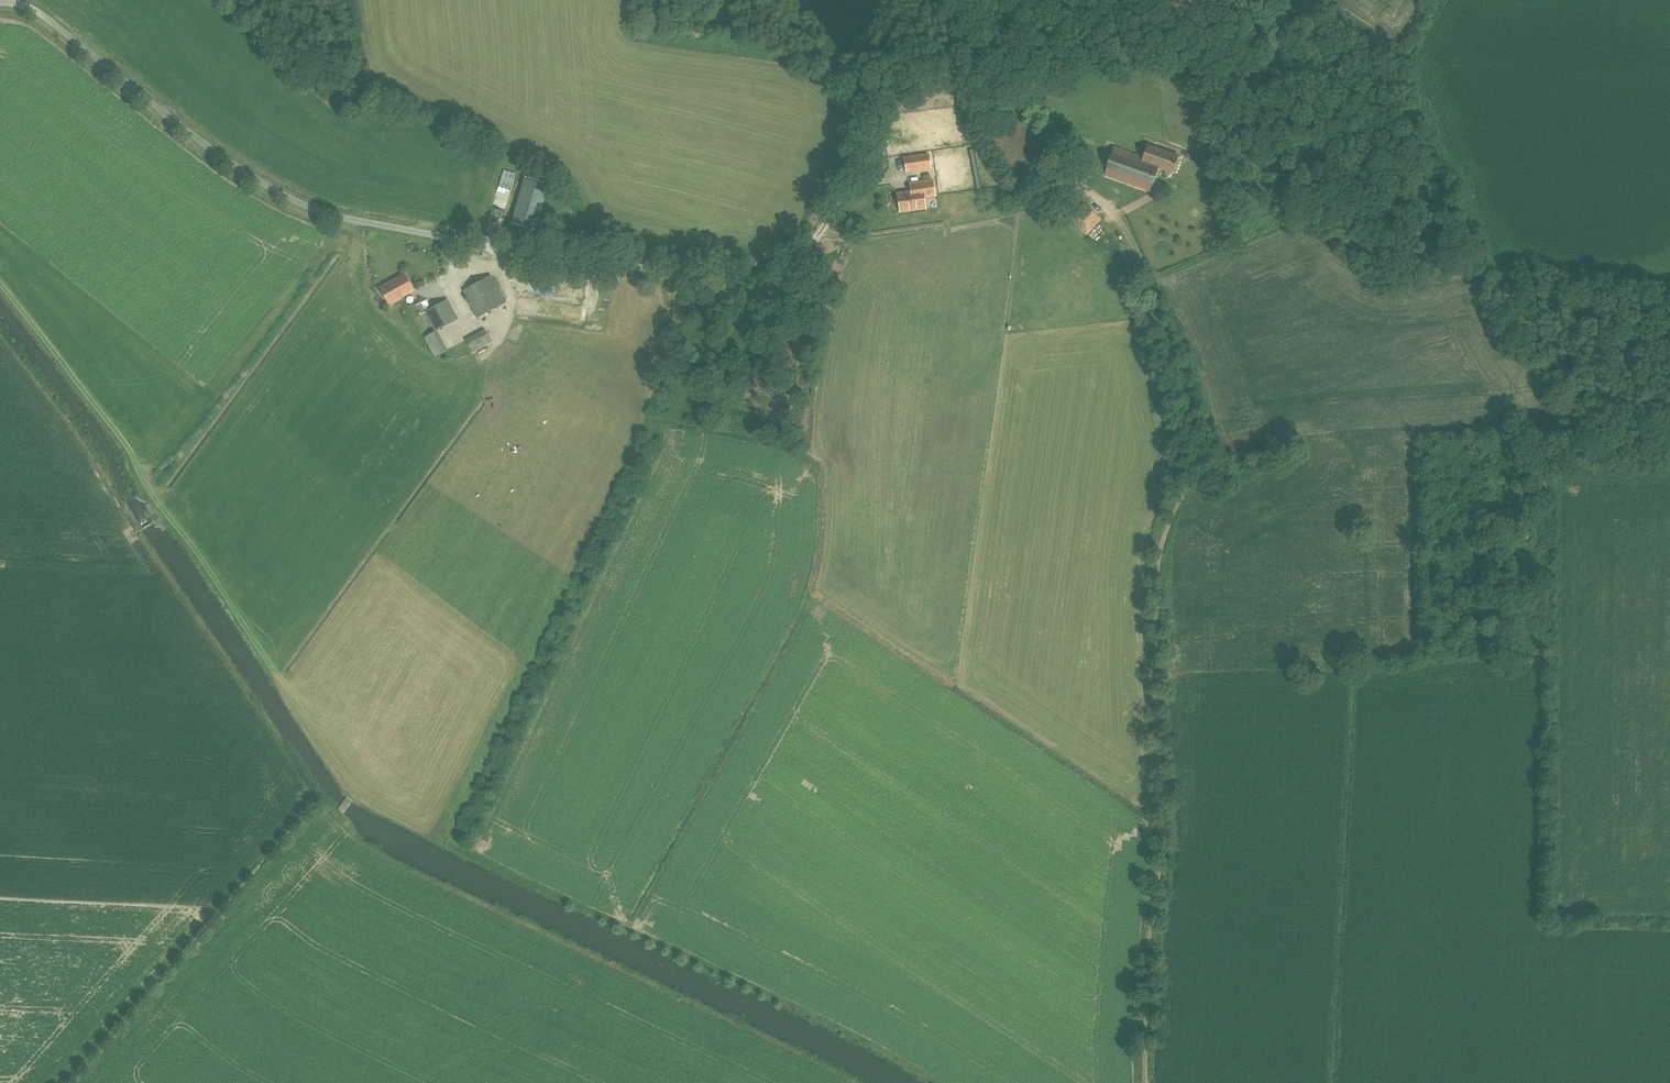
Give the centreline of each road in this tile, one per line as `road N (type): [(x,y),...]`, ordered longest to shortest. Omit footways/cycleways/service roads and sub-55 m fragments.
road 1 (unclassified): [(697,273),(525,252),(370,224),(297,201),(246,173),(39,13),(0,2)]
road 2 (track): [(1005,82),(900,81),(887,88),(866,110),(849,185),(801,254),(750,277),(697,273)]
road 3 (track): [(1005,82),(1082,187),(1130,234),(1159,319)]

